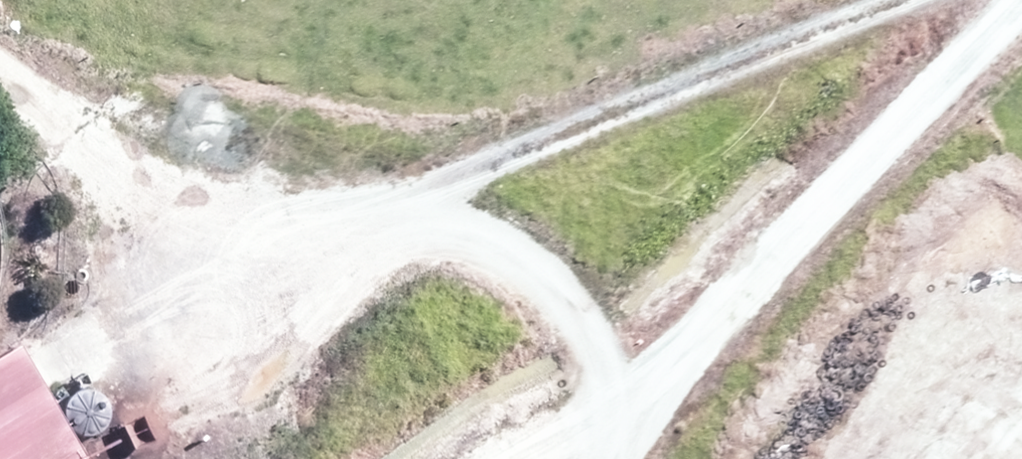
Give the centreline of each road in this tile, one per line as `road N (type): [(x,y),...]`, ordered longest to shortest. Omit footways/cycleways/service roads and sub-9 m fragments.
road 1 (track): [(889,0),(394,201),(224,187),(0,91)]
road 2 (track): [(1019,0),(772,252),(617,458)]
road 3 (track): [(394,201),(506,263),(581,335),(618,402)]
road 4 (track): [(501,458),(684,369)]

